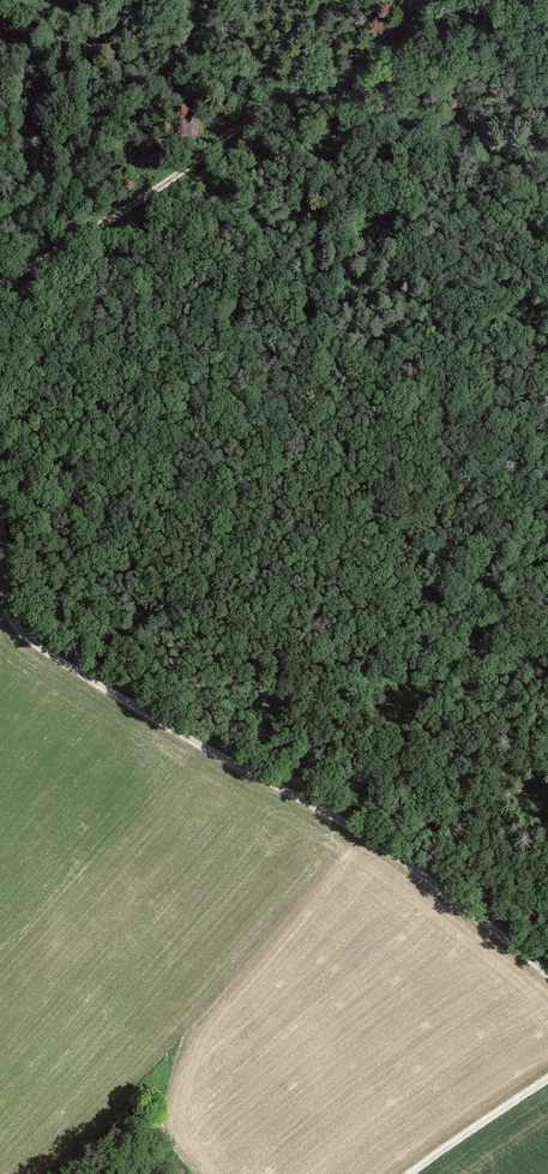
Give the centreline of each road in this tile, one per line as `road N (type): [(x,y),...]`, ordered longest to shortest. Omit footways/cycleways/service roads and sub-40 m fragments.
road 1 (track): [(0,509),(7,614),(38,649),(415,870),(547,972)]
road 2 (track): [(432,0),(139,200),(0,282)]
road 3 (track): [(407,1173),(547,1072)]

